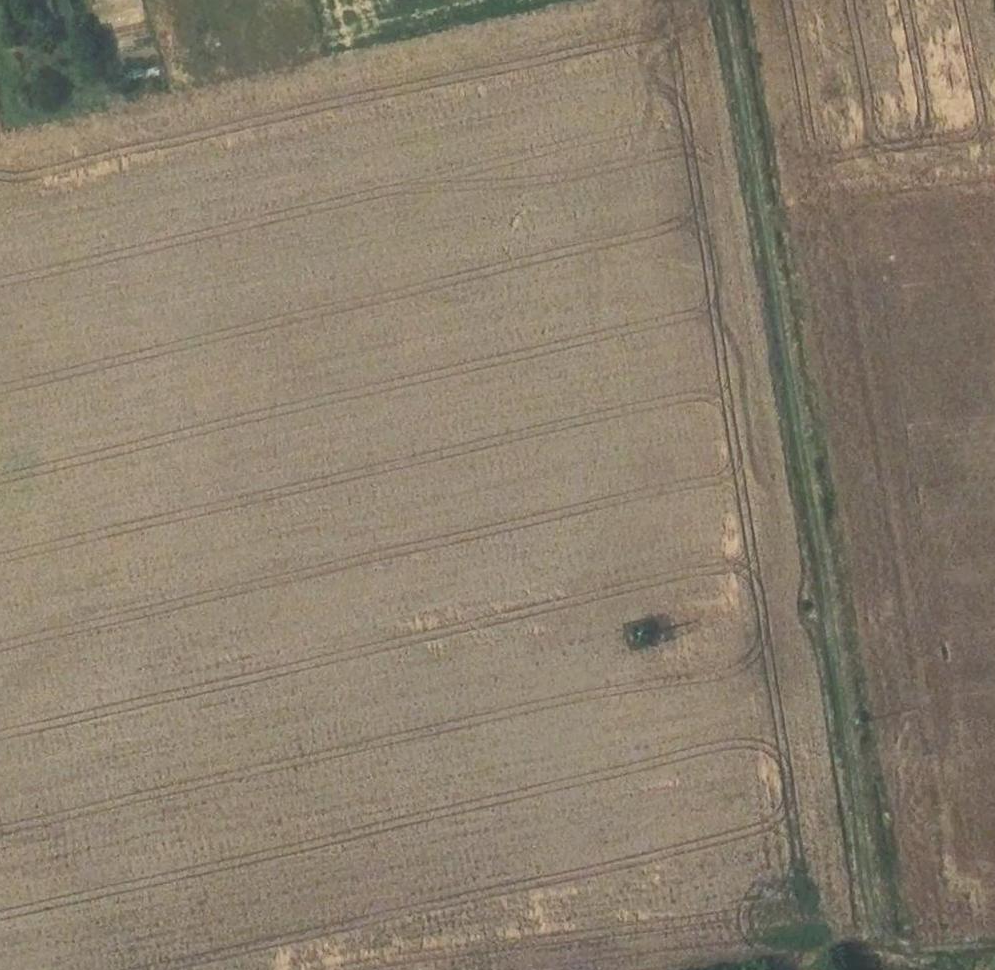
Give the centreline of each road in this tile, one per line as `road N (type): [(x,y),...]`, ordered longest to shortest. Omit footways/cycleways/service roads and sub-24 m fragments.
road 1 (track): [(726,0),(879,922),(892,943),(920,950),(994,945)]

